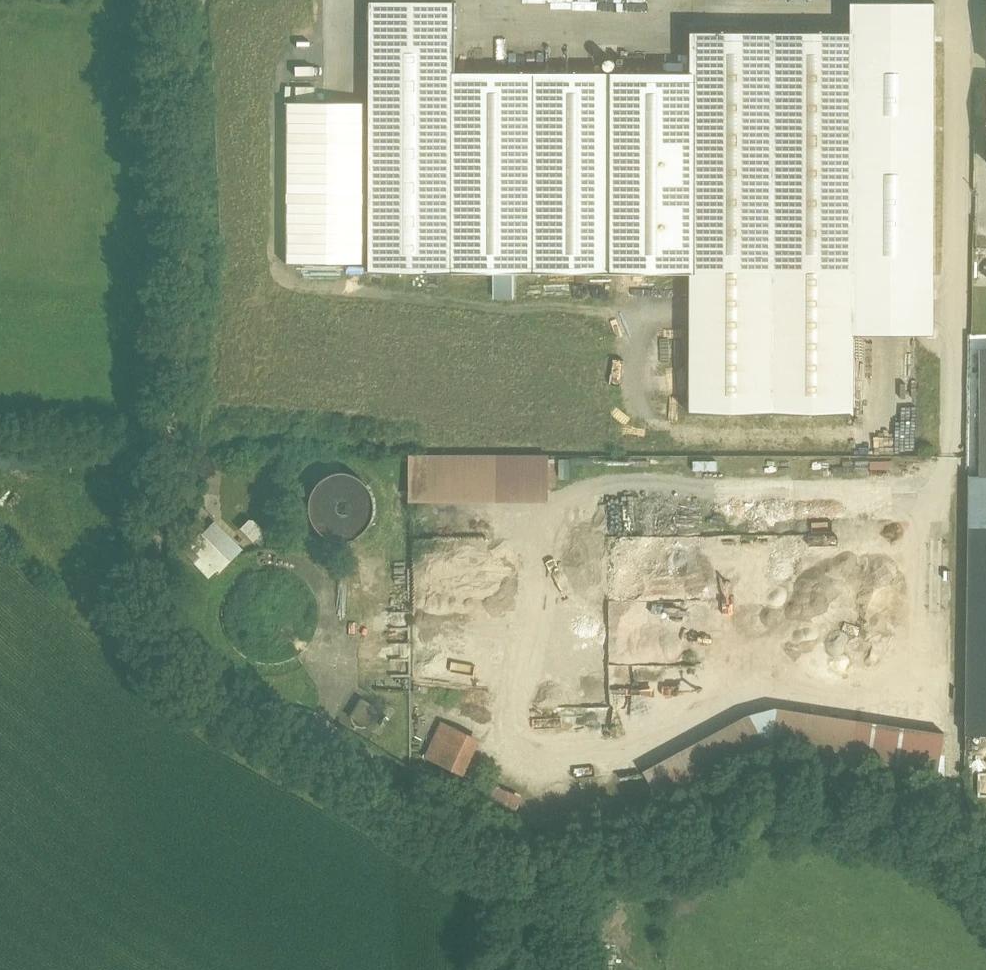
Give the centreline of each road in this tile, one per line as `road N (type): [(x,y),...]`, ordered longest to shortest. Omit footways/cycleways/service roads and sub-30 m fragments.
road 1 (track): [(969,0),(958,563)]

